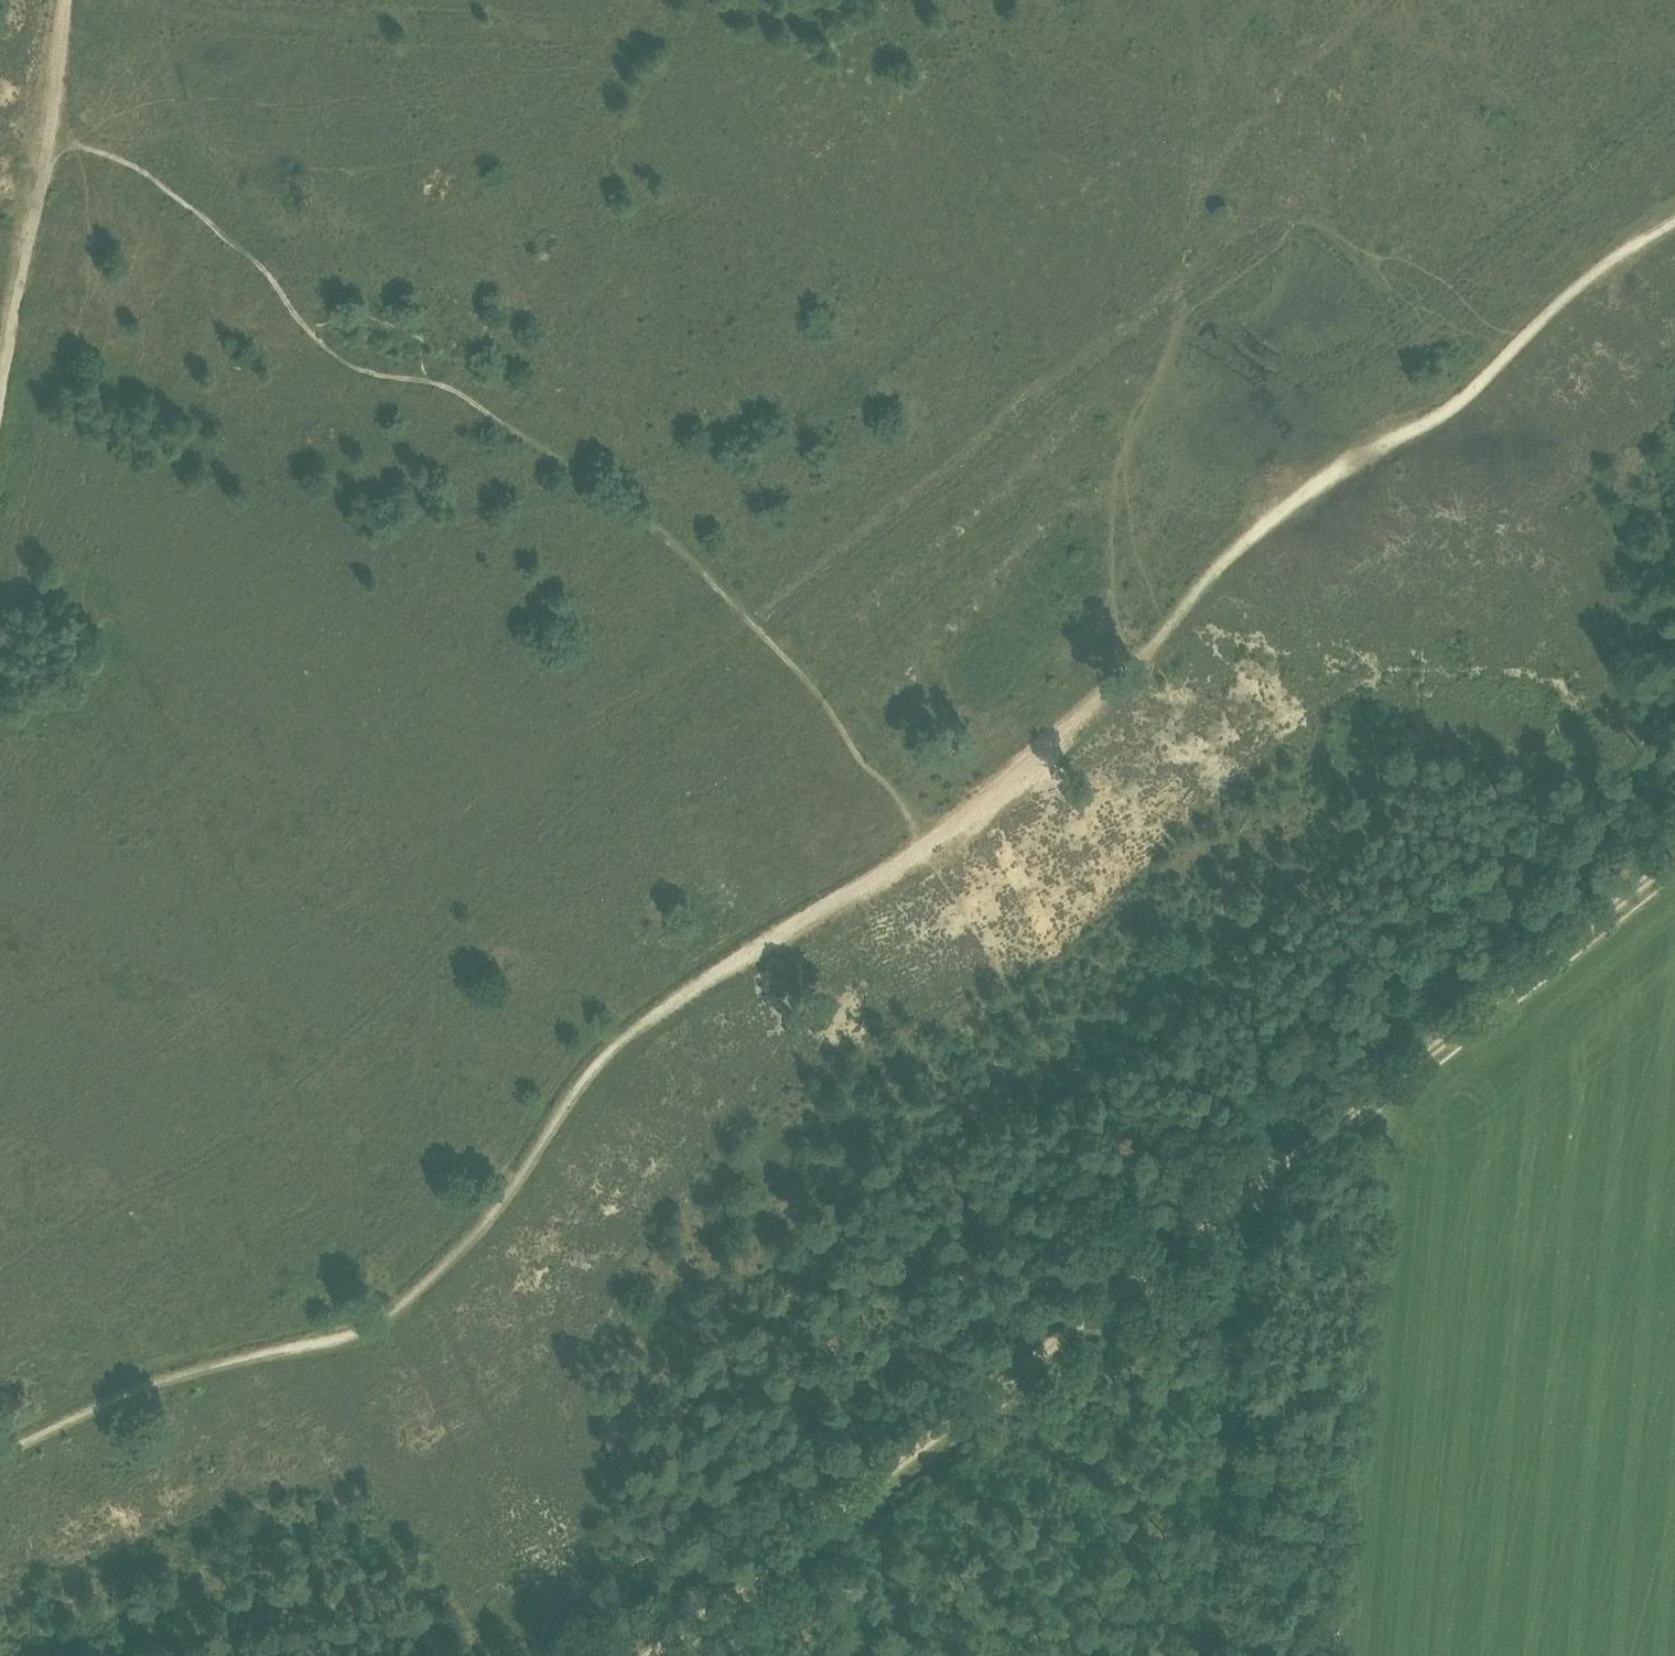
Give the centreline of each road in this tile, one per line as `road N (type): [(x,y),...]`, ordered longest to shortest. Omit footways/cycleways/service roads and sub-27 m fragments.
road 1 (track): [(647,1655),(1399,1079),(1674,856)]
road 2 (track): [(0,1459),(174,1375),(358,1334),(386,1319),(493,1218),(599,1058),(698,986),(930,848)]
road 3 (track): [(930,848),(1106,702),(1238,548),(1285,509),(1455,405),(1565,297),(1674,222)]
road 4 (track): [(53,141),(0,395)]
road 5 (track): [(71,0),(53,141)]

